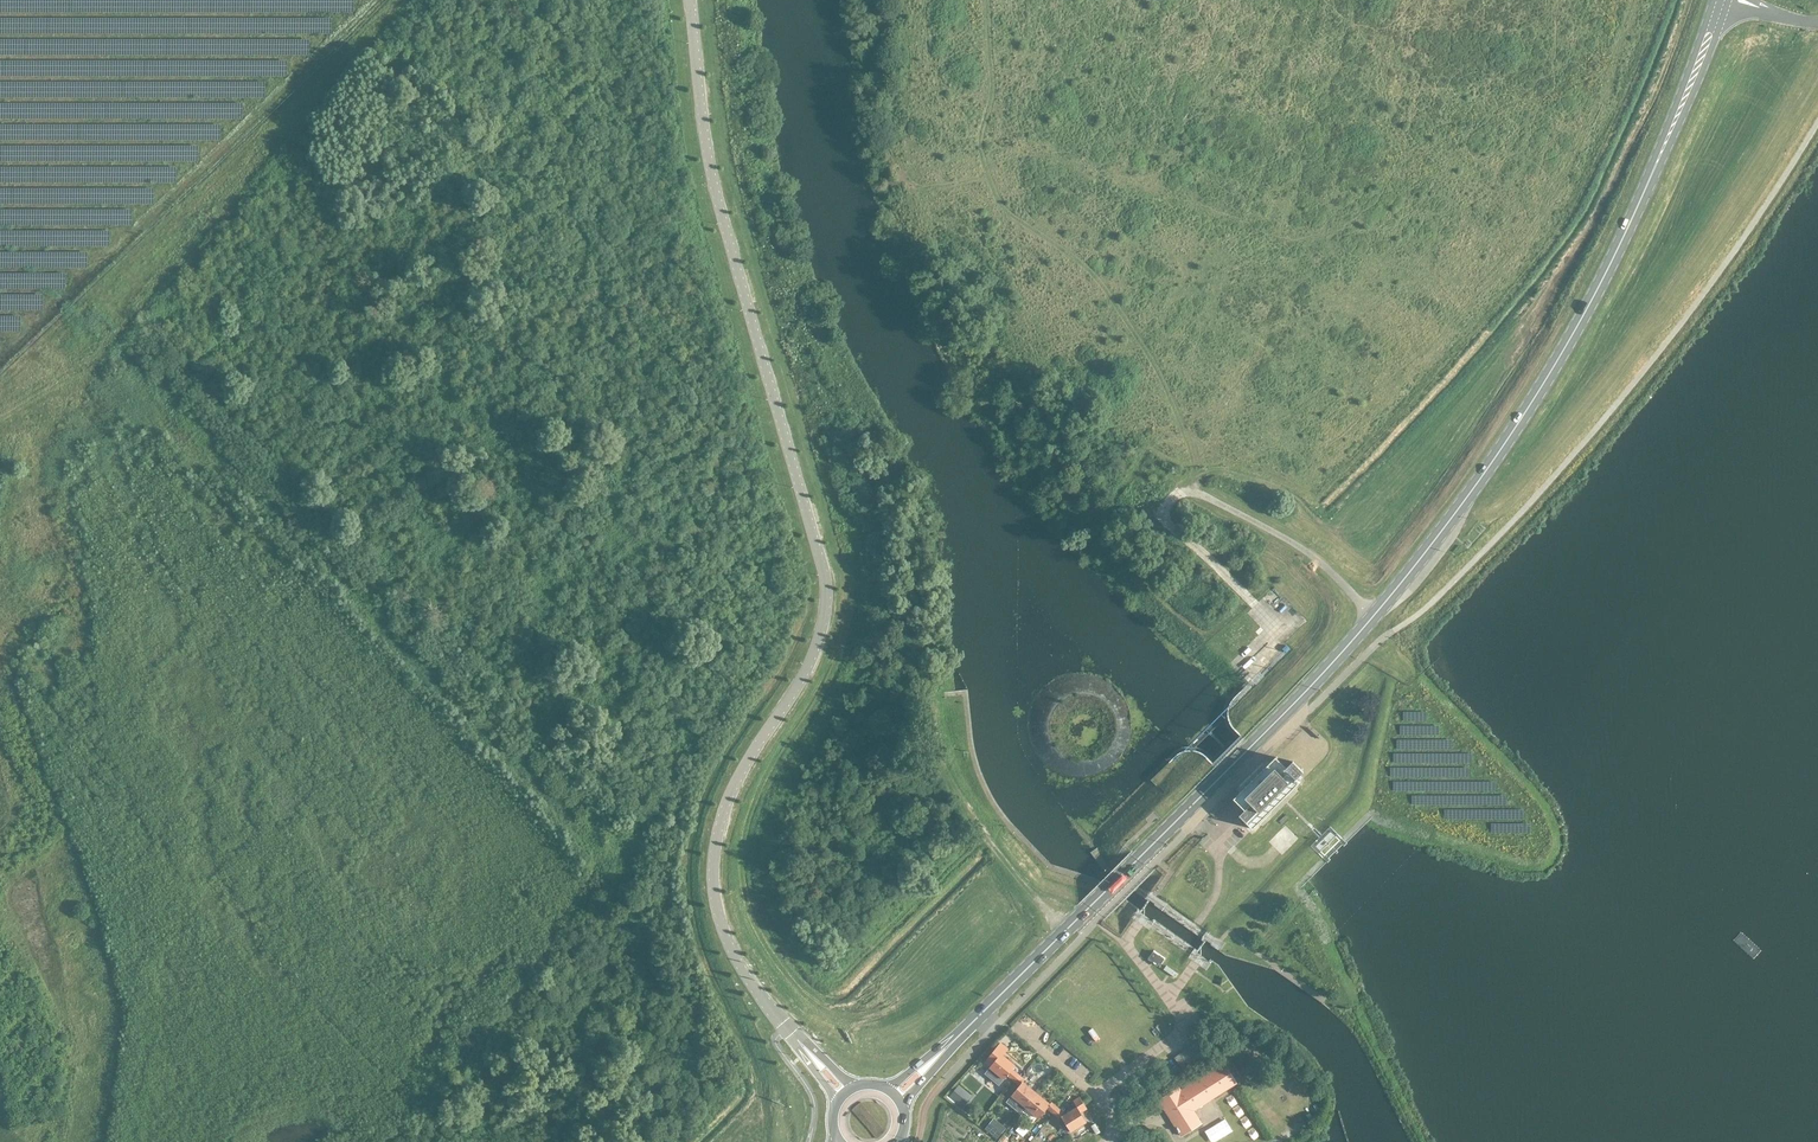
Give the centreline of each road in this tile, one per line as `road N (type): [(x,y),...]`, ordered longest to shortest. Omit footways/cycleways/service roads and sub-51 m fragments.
road 1 (primary): [(982,1016),(1321,675),(1476,484),(1626,233),(1720,0)]
road 2 (unclassified): [(688,0),(706,151),(825,580),(813,653),(745,764),(715,845),(714,897),(729,946),(786,1027)]
road 3 (primary): [(903,1108),(982,1016)]
road 4 (primary): [(982,1016),(884,1087)]

